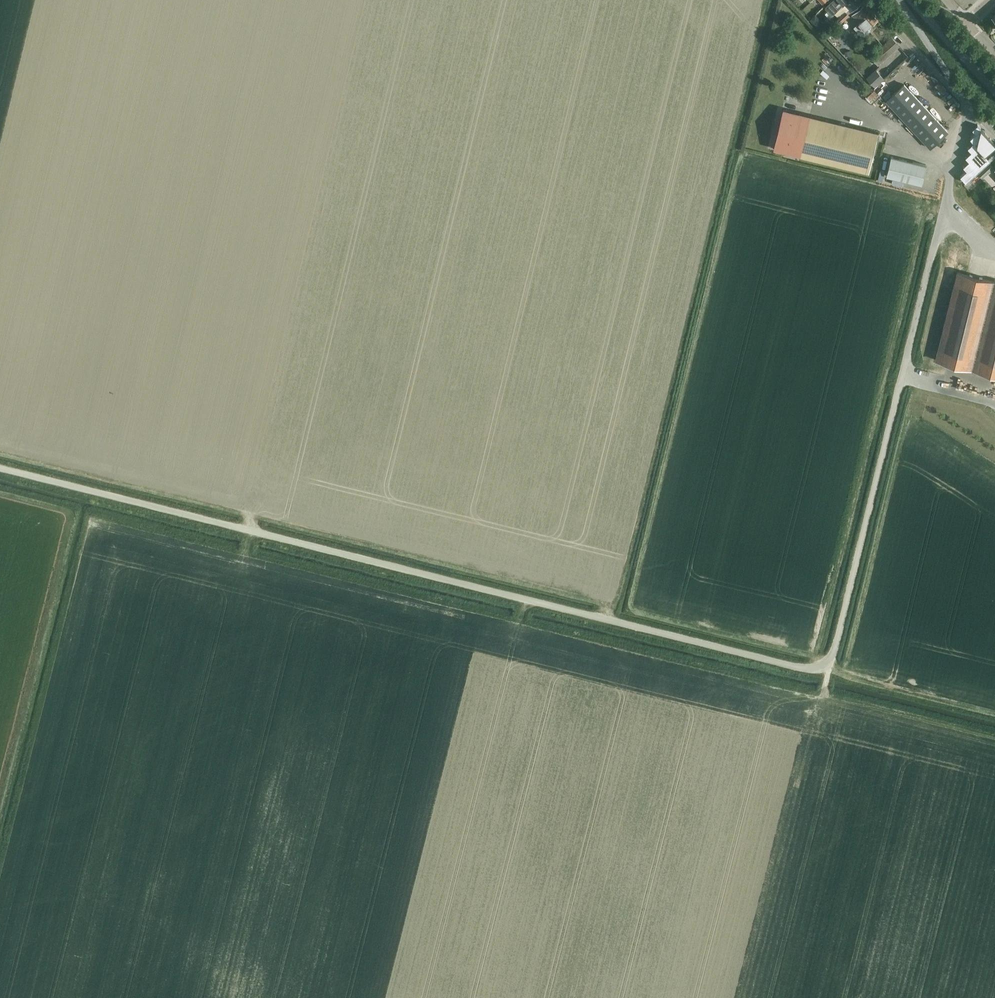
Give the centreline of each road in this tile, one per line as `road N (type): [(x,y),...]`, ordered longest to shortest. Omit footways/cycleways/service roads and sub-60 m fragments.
road 1 (unclassified): [(0,467),(826,663),(969,102)]
road 2 (residential): [(969,102),(868,0)]
road 3 (residential): [(994,90),(910,0)]
road 4 (residential): [(901,0),(969,102)]

